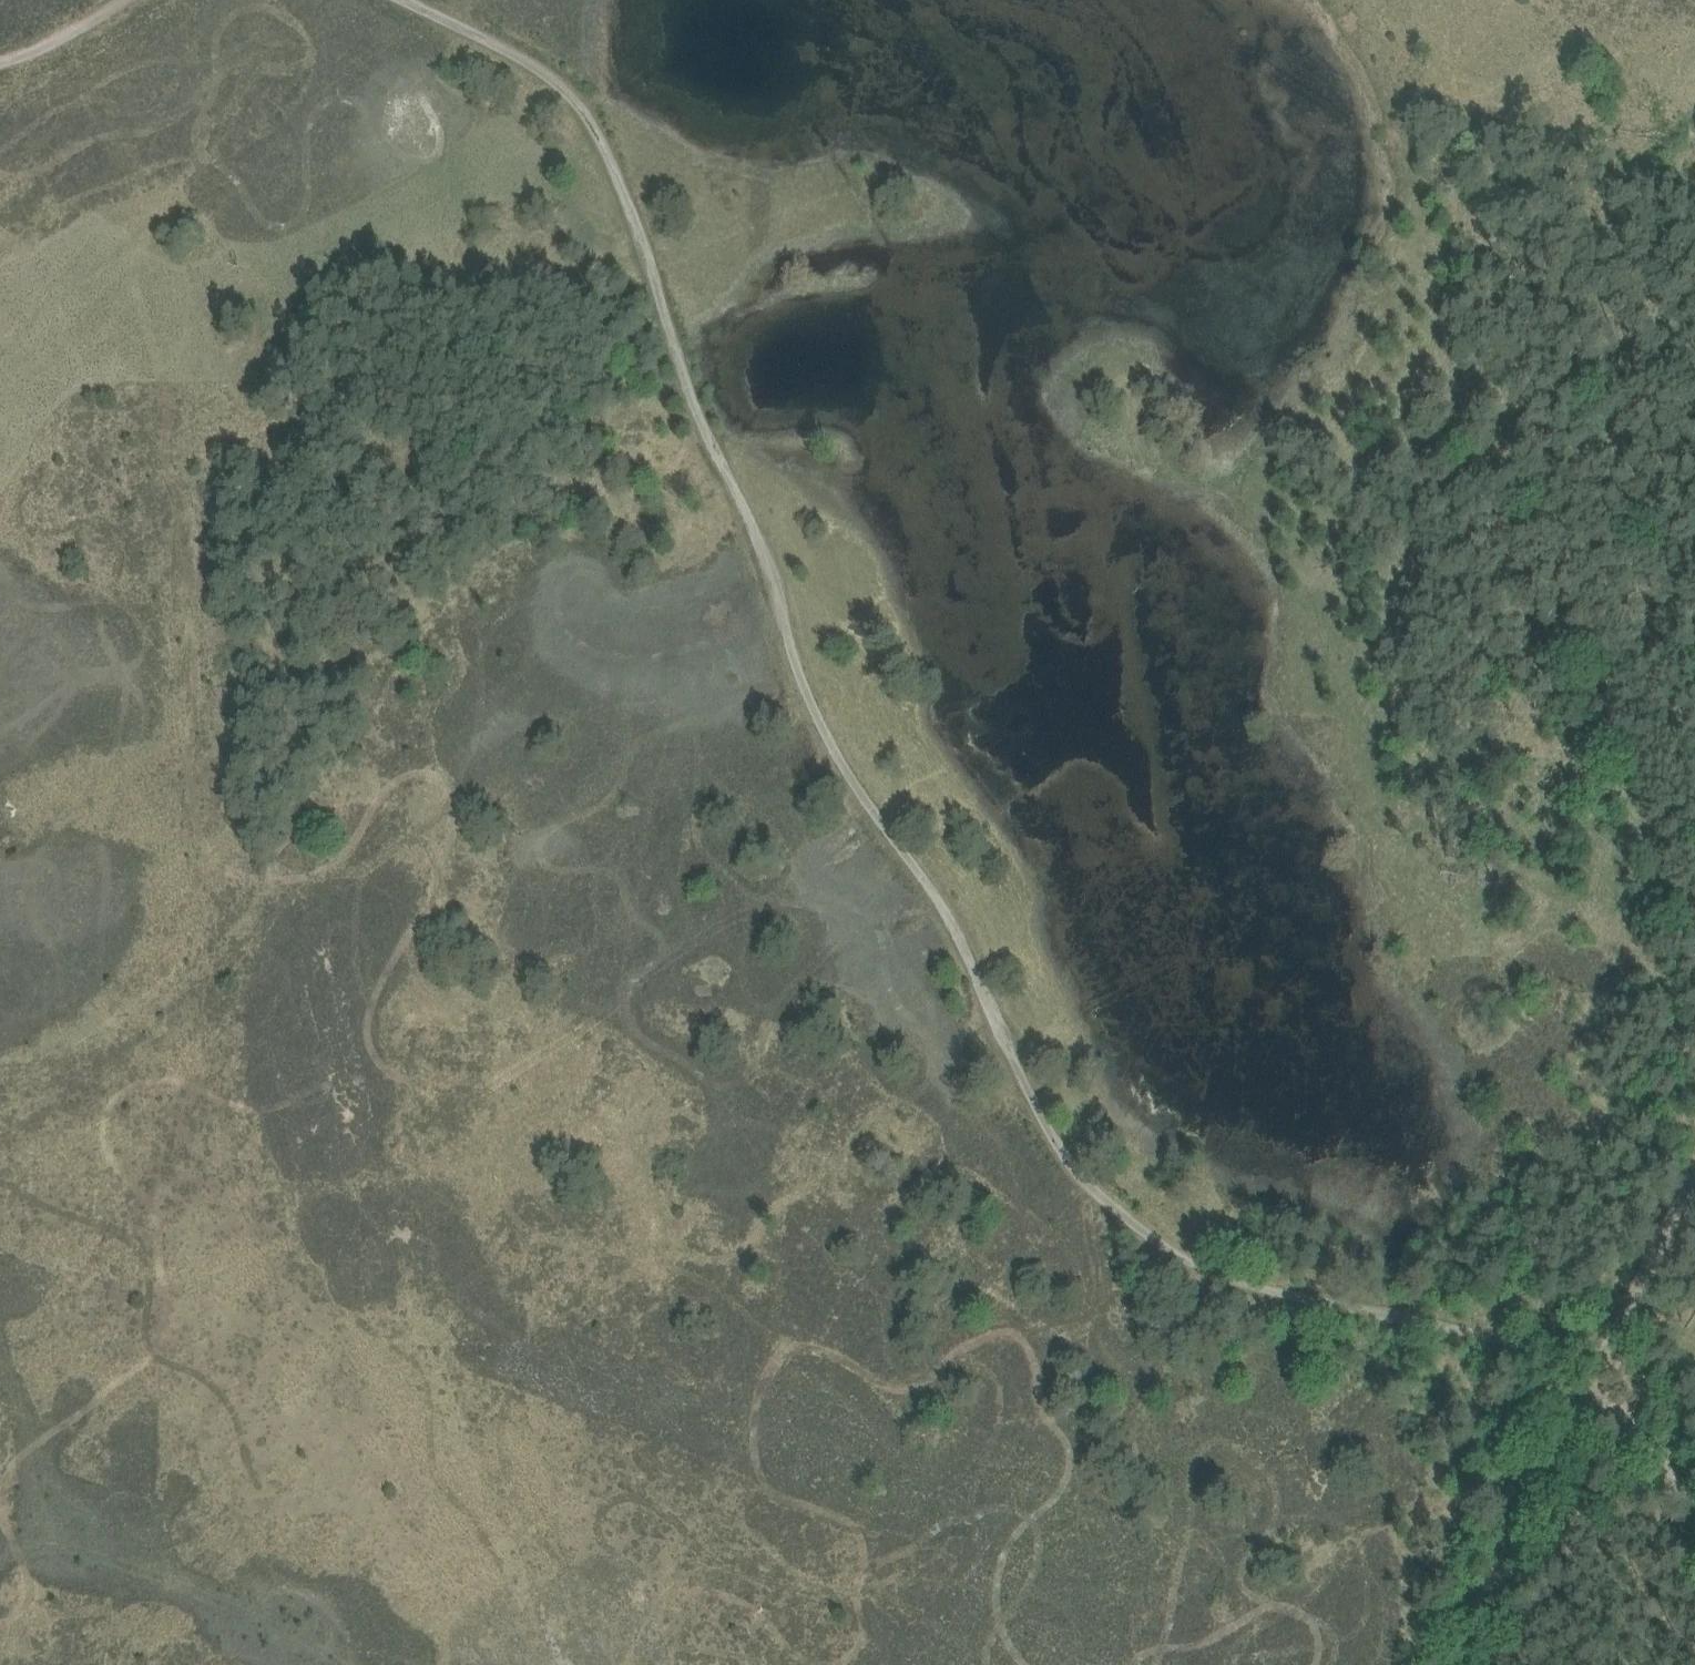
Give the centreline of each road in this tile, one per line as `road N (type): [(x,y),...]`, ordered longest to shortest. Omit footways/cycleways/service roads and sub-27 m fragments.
road 1 (track): [(1458,1664),(1607,1364)]
road 2 (track): [(1607,1364),(1694,1173)]
road 3 (track): [(1607,1364),(1615,1402),(1694,1502)]

